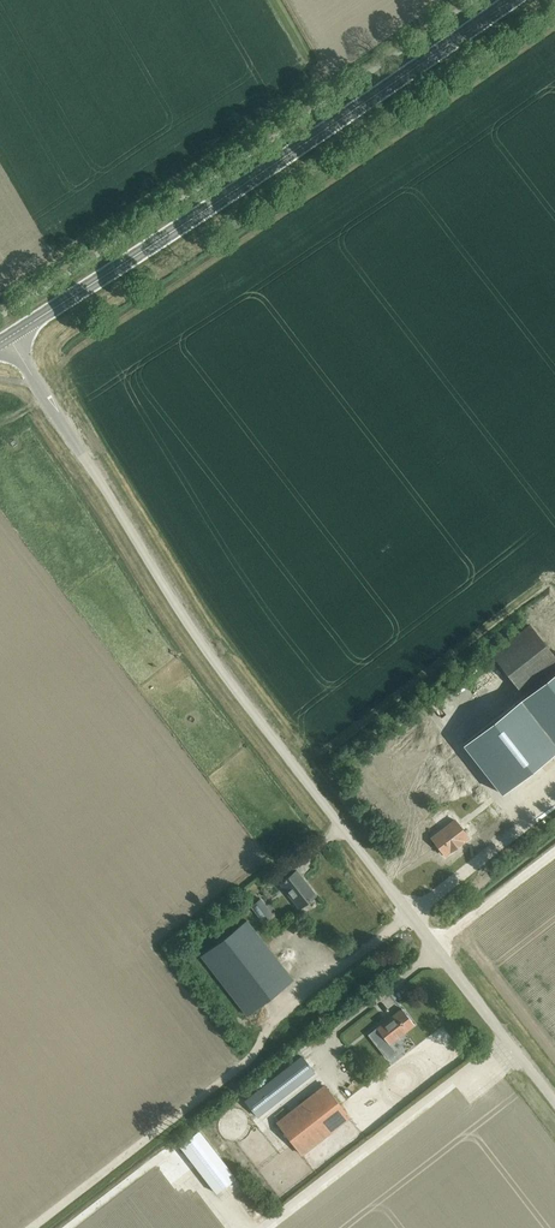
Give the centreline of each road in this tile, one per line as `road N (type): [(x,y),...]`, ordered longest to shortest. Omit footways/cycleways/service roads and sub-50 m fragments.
road 1 (unclassified): [(554,1101),(198,641),(11,335)]
road 2 (secondary): [(11,335),(506,0)]

